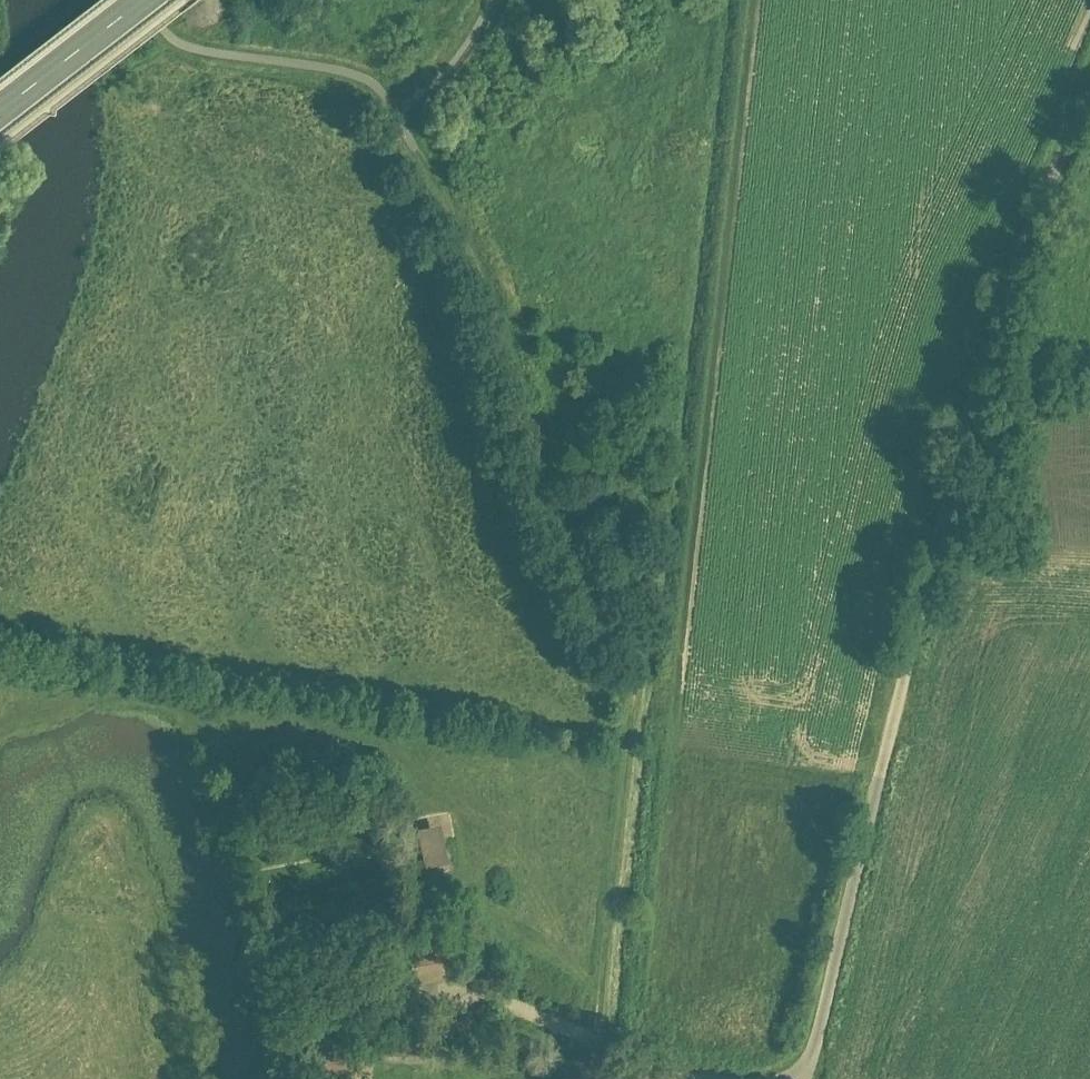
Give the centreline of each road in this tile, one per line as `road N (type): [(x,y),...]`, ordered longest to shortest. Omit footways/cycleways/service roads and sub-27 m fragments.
road 1 (residential): [(1089,96),(1002,307),(804,1078)]
road 2 (primary): [(0,106),(140,0)]

